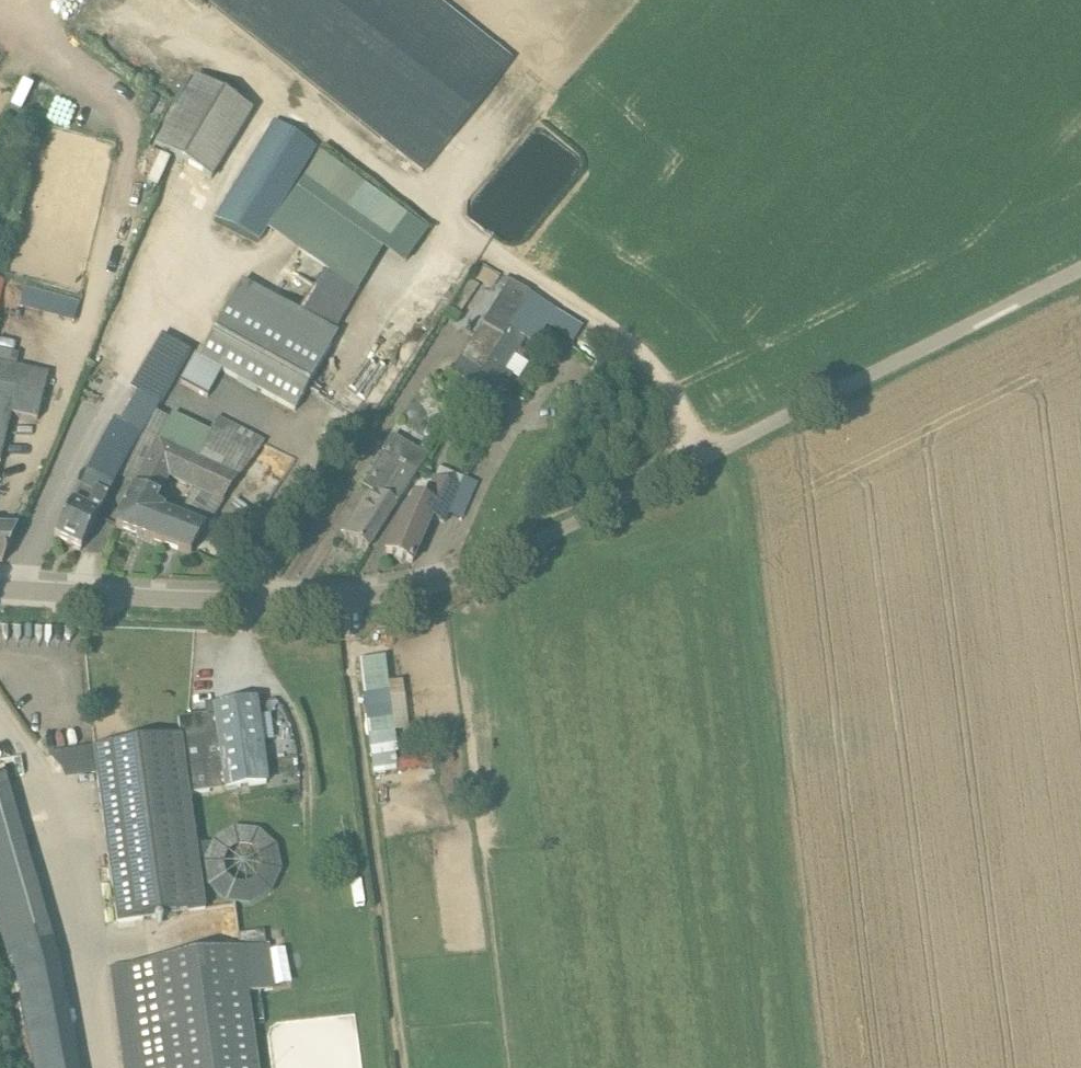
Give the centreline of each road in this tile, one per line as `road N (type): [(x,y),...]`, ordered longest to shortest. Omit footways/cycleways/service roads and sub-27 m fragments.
road 1 (track): [(497,563),(1080,270)]
road 2 (unclassified): [(0,587),(260,601),(400,589),(497,563)]
road 3 (track): [(402,1067),(363,794),(350,596)]
road 4 (track): [(702,459),(675,398),(628,340),(481,239)]

